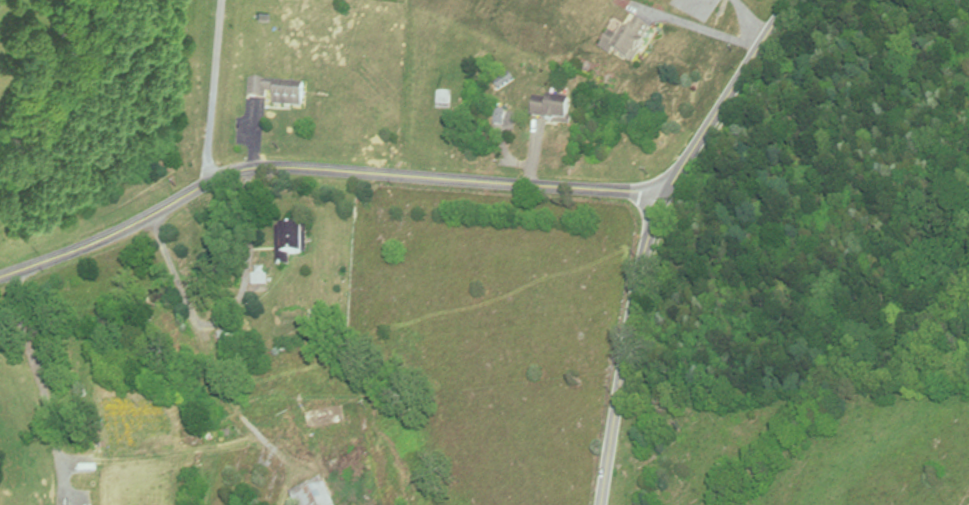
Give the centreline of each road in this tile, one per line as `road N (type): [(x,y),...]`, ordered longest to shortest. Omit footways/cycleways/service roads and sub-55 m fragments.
road 1 (residential): [(665,196),(240,169),(95,242),(0,276)]
road 2 (residential): [(600,504),(635,283),(665,196)]
road 3 (residential): [(665,196),(788,0)]

